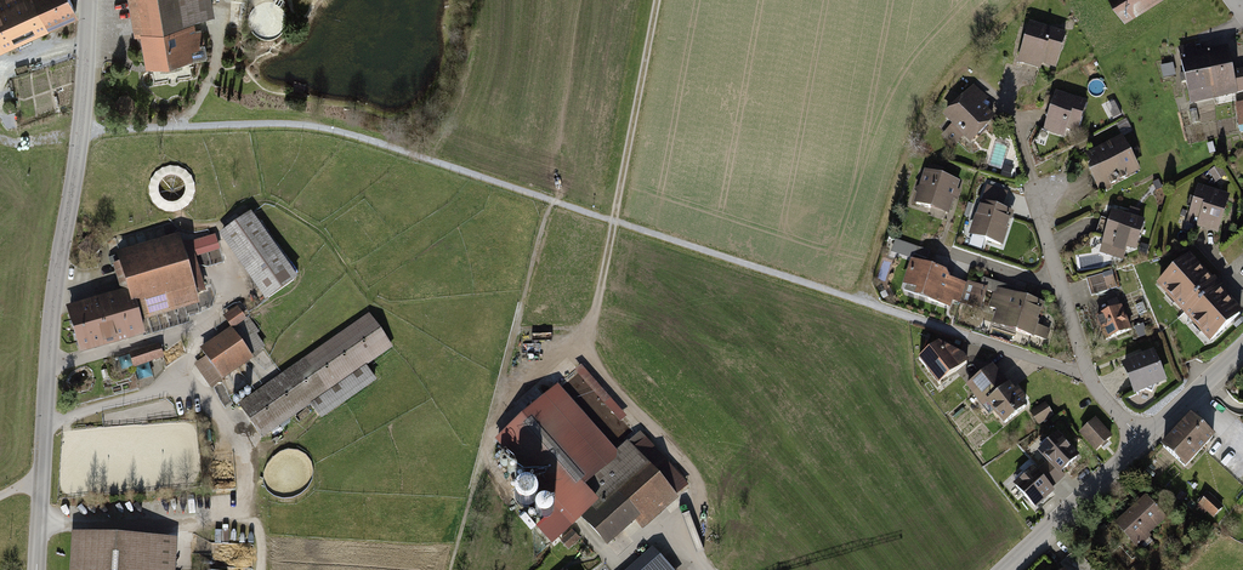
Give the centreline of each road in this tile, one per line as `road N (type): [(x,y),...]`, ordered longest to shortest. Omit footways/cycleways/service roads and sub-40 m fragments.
road 1 (track): [(1030,0),(950,75),(921,122),(859,300),(613,220)]
road 2 (tertiary): [(88,0),(81,130),(45,369),(35,569)]
road 3 (track): [(613,220),(314,124),(181,126)]
road 4 (residential): [(1009,68),(1007,106),(1087,372)]
road 5 (track): [(450,569),(478,451),(503,412),(592,331)]
road 6 (residential): [(859,300),(1087,372)]
road 7 (track): [(657,0),(613,220)]
road 8 (tertiary): [(1142,440),(1004,569)]
road 9 (tertiary): [(1242,349),(1142,440)]

